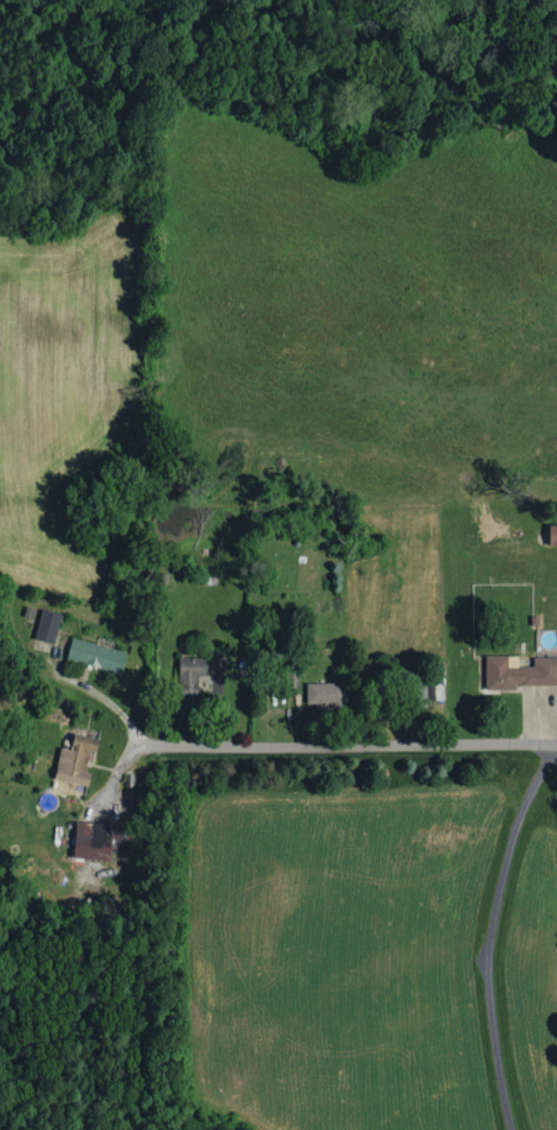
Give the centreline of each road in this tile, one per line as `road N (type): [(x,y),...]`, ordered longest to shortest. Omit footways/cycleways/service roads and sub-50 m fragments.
road 1 (residential): [(556,740),(151,742),(119,700),(61,670)]

